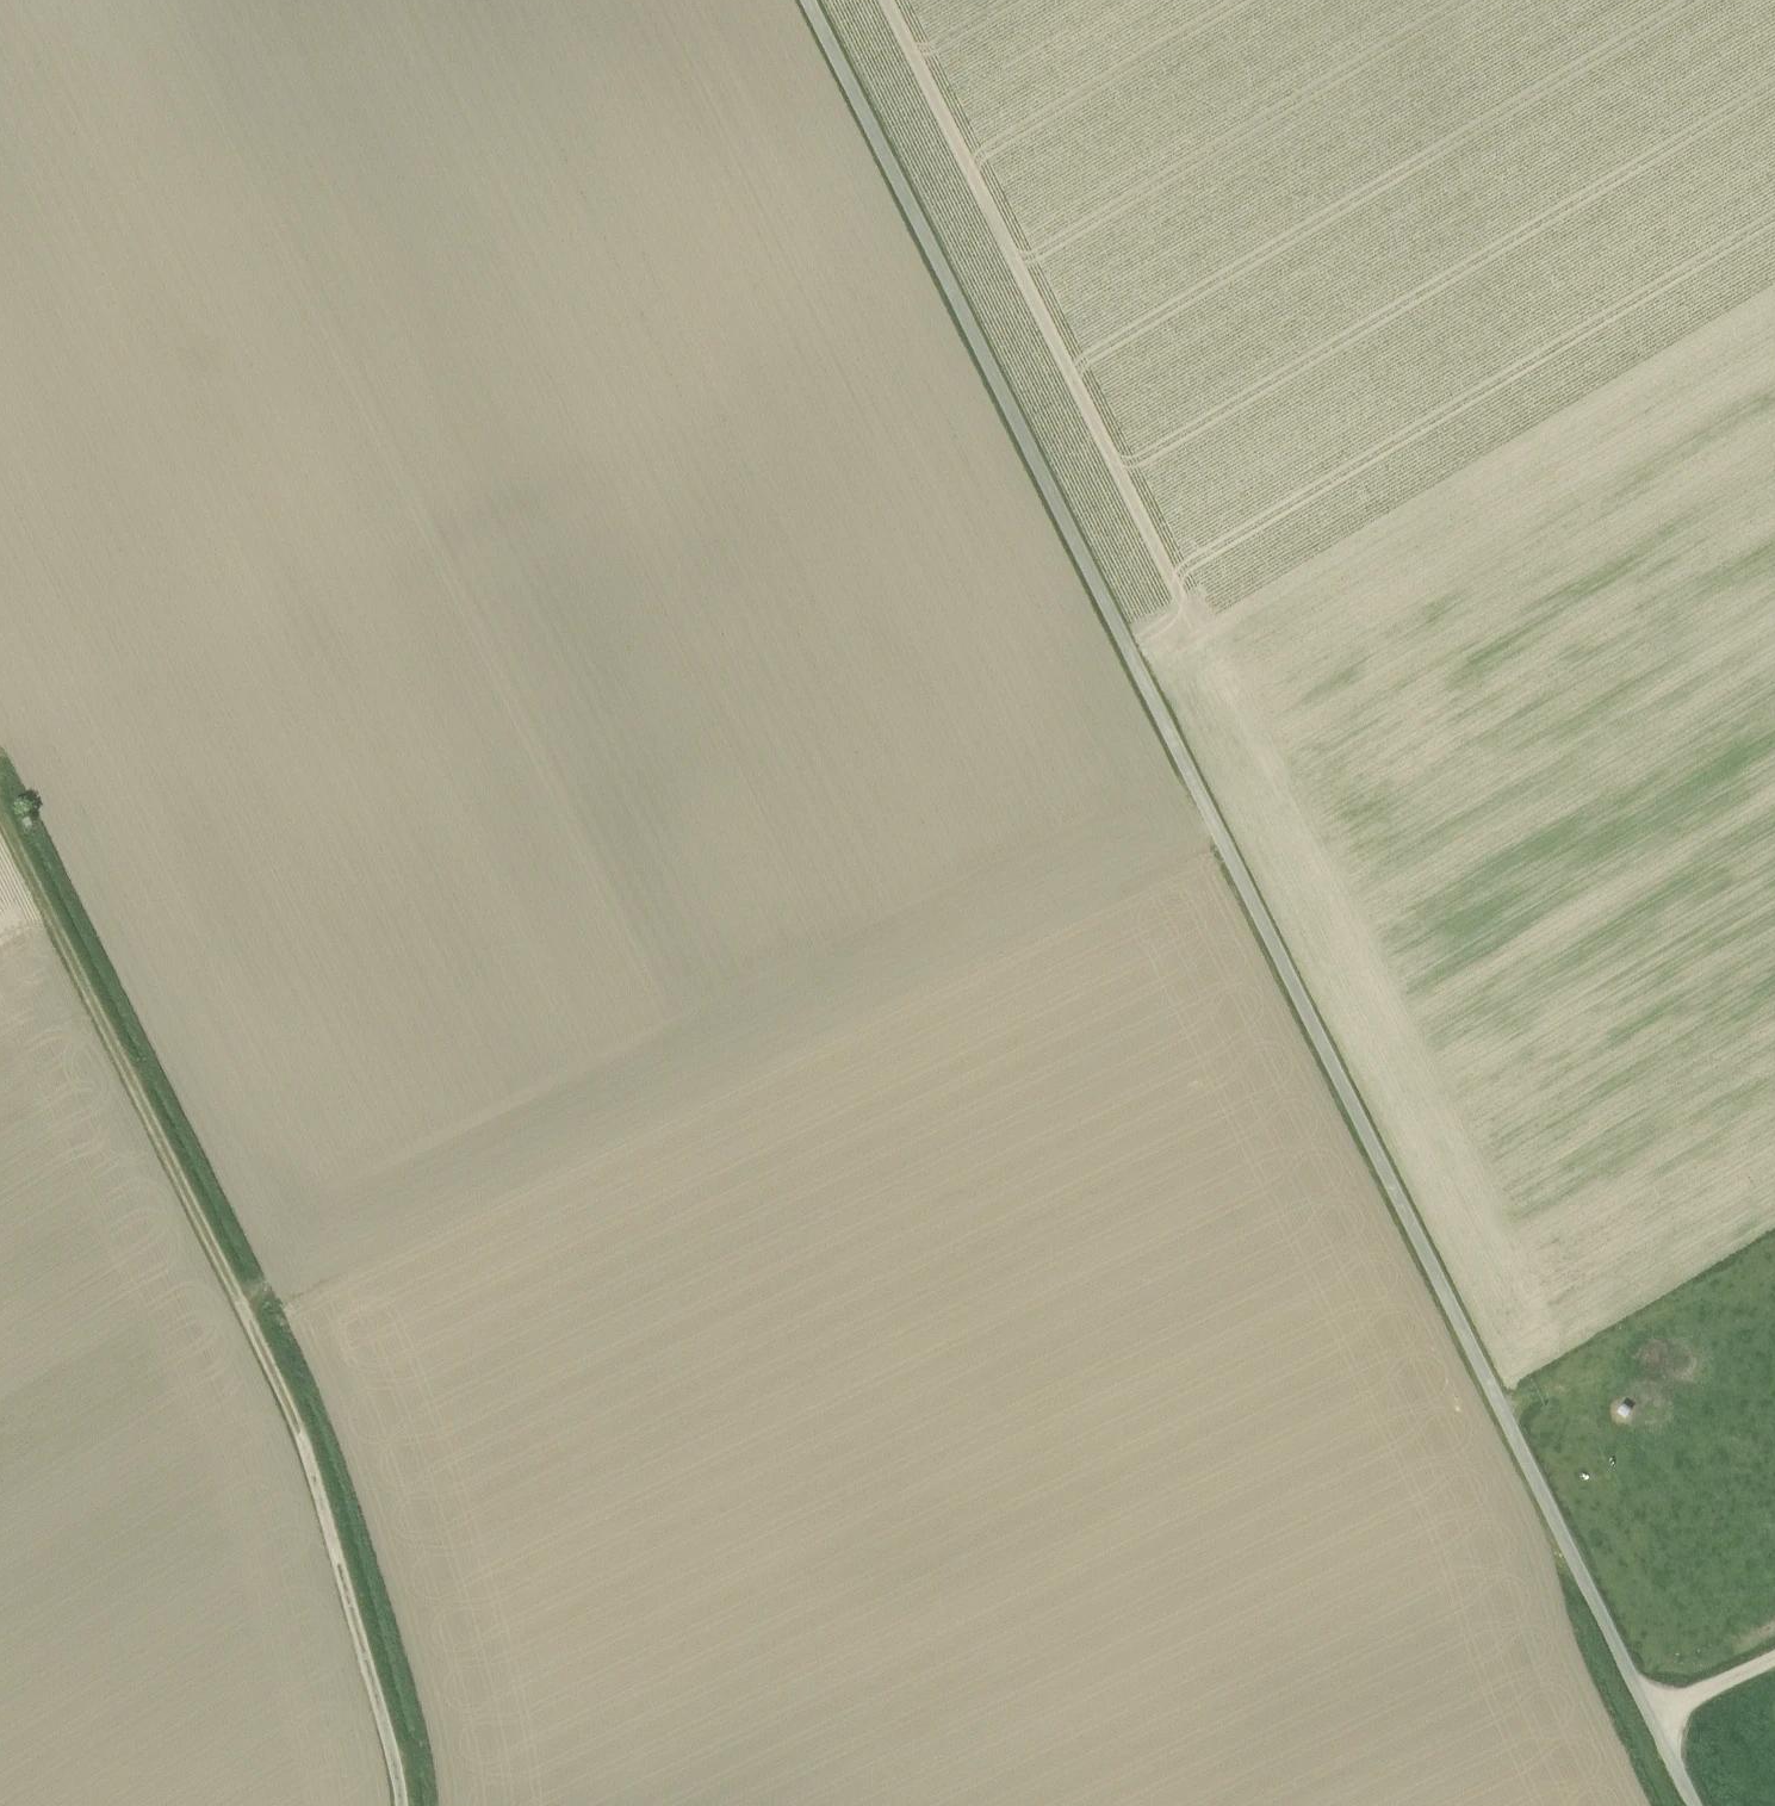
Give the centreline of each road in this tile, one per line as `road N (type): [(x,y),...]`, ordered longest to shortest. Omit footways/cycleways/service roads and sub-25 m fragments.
road 1 (track): [(810,0),(1696,1805)]
road 2 (track): [(404,1805),(299,1423),(0,811)]

